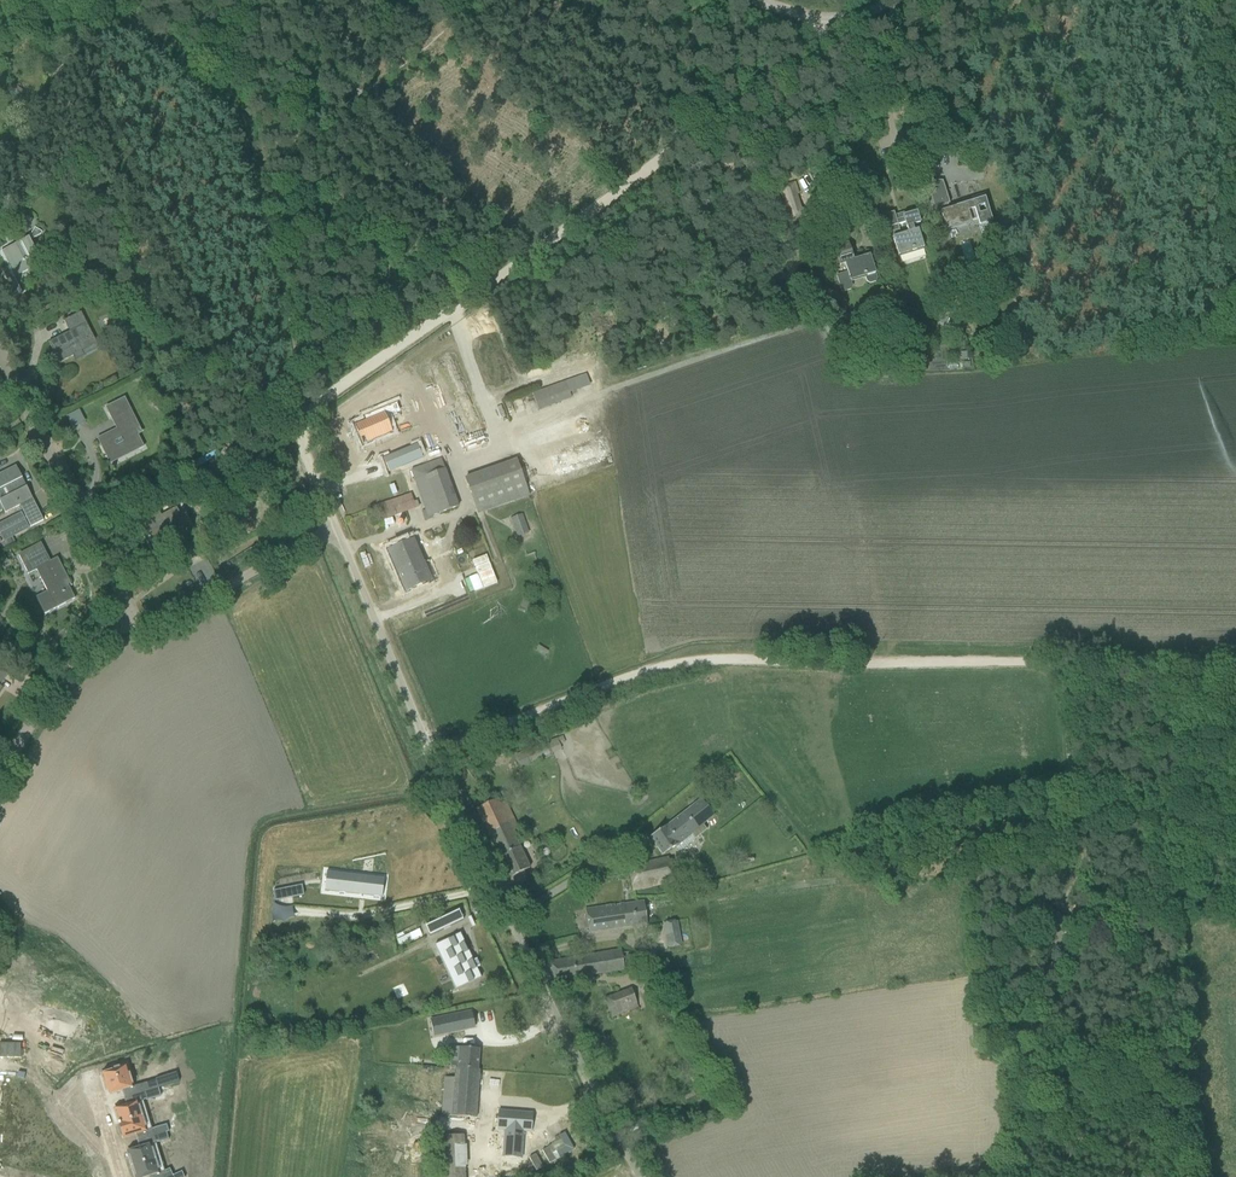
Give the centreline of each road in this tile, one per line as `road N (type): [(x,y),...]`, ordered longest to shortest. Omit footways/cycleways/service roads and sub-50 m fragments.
road 1 (track): [(432,755),(649,669),(699,660),(1235,662)]
road 2 (unclassified): [(639,1176),(467,832),(334,529)]
road 3 (track): [(305,416),(838,34)]
road 4 (residential): [(126,622),(117,579),(0,337)]
road 5 (residential): [(126,622),(158,624),(334,529)]
road 6 (residential): [(0,770),(92,651),(126,622)]
road 7 (unclassified): [(899,0),(838,34),(753,0)]

